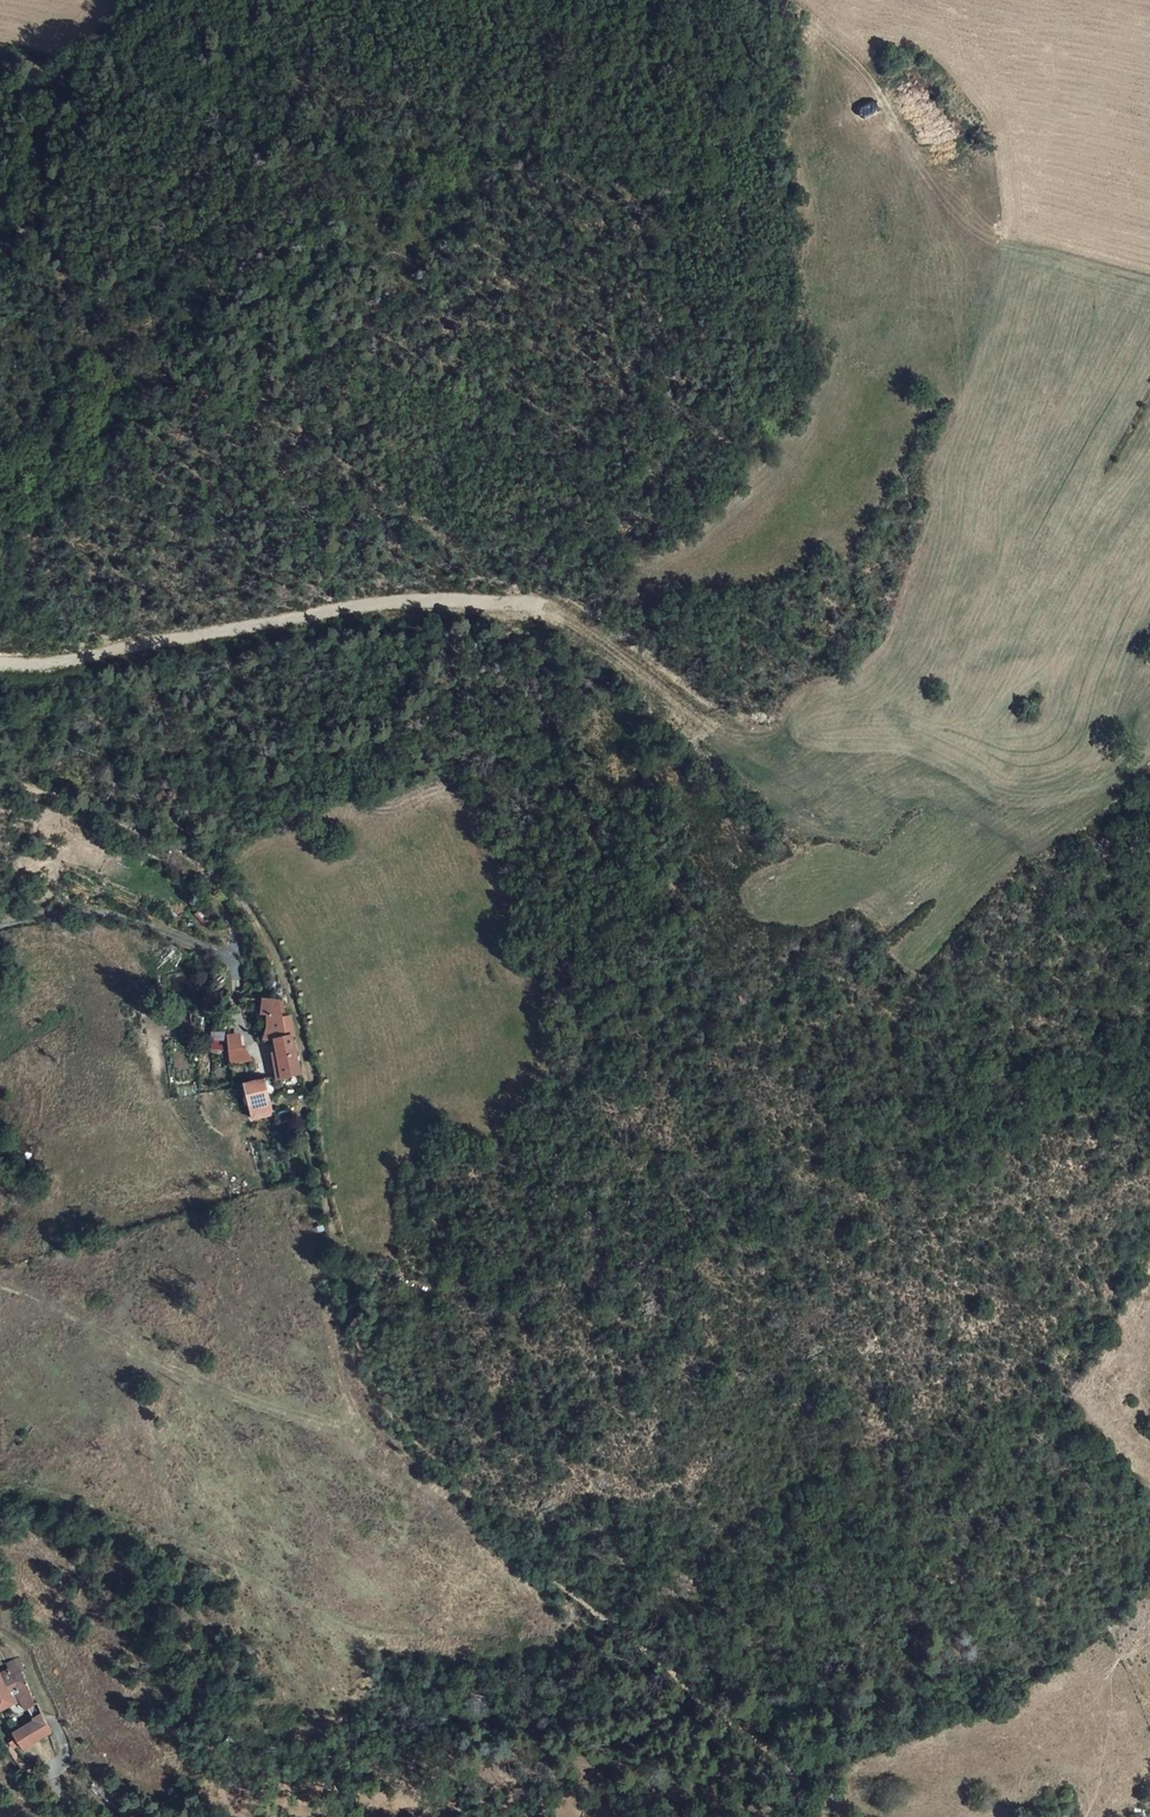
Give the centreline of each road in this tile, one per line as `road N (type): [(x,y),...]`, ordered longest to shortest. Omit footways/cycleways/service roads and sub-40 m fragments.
road 1 (track): [(0,659),(46,666),(414,598),(548,605),(567,615)]
road 2 (unclassified): [(0,925),(102,915),(146,926),(231,960),(233,1000)]

